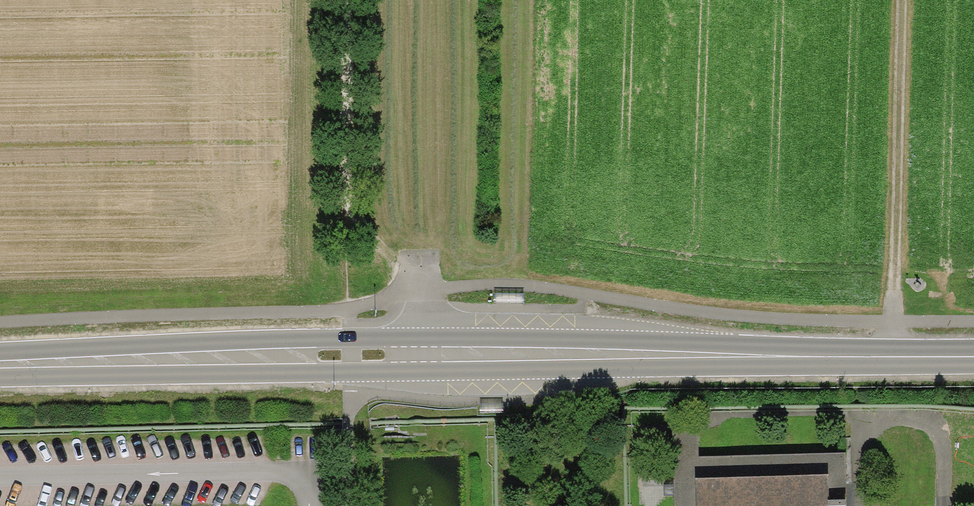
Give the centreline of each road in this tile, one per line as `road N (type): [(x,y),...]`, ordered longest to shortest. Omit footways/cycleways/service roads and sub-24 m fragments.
road 1 (primary): [(0,365),(350,355),(973,356)]
road 2 (track): [(426,355),(425,287),(367,232),(345,191),(345,0)]
road 3 (track): [(902,0),(893,357)]

